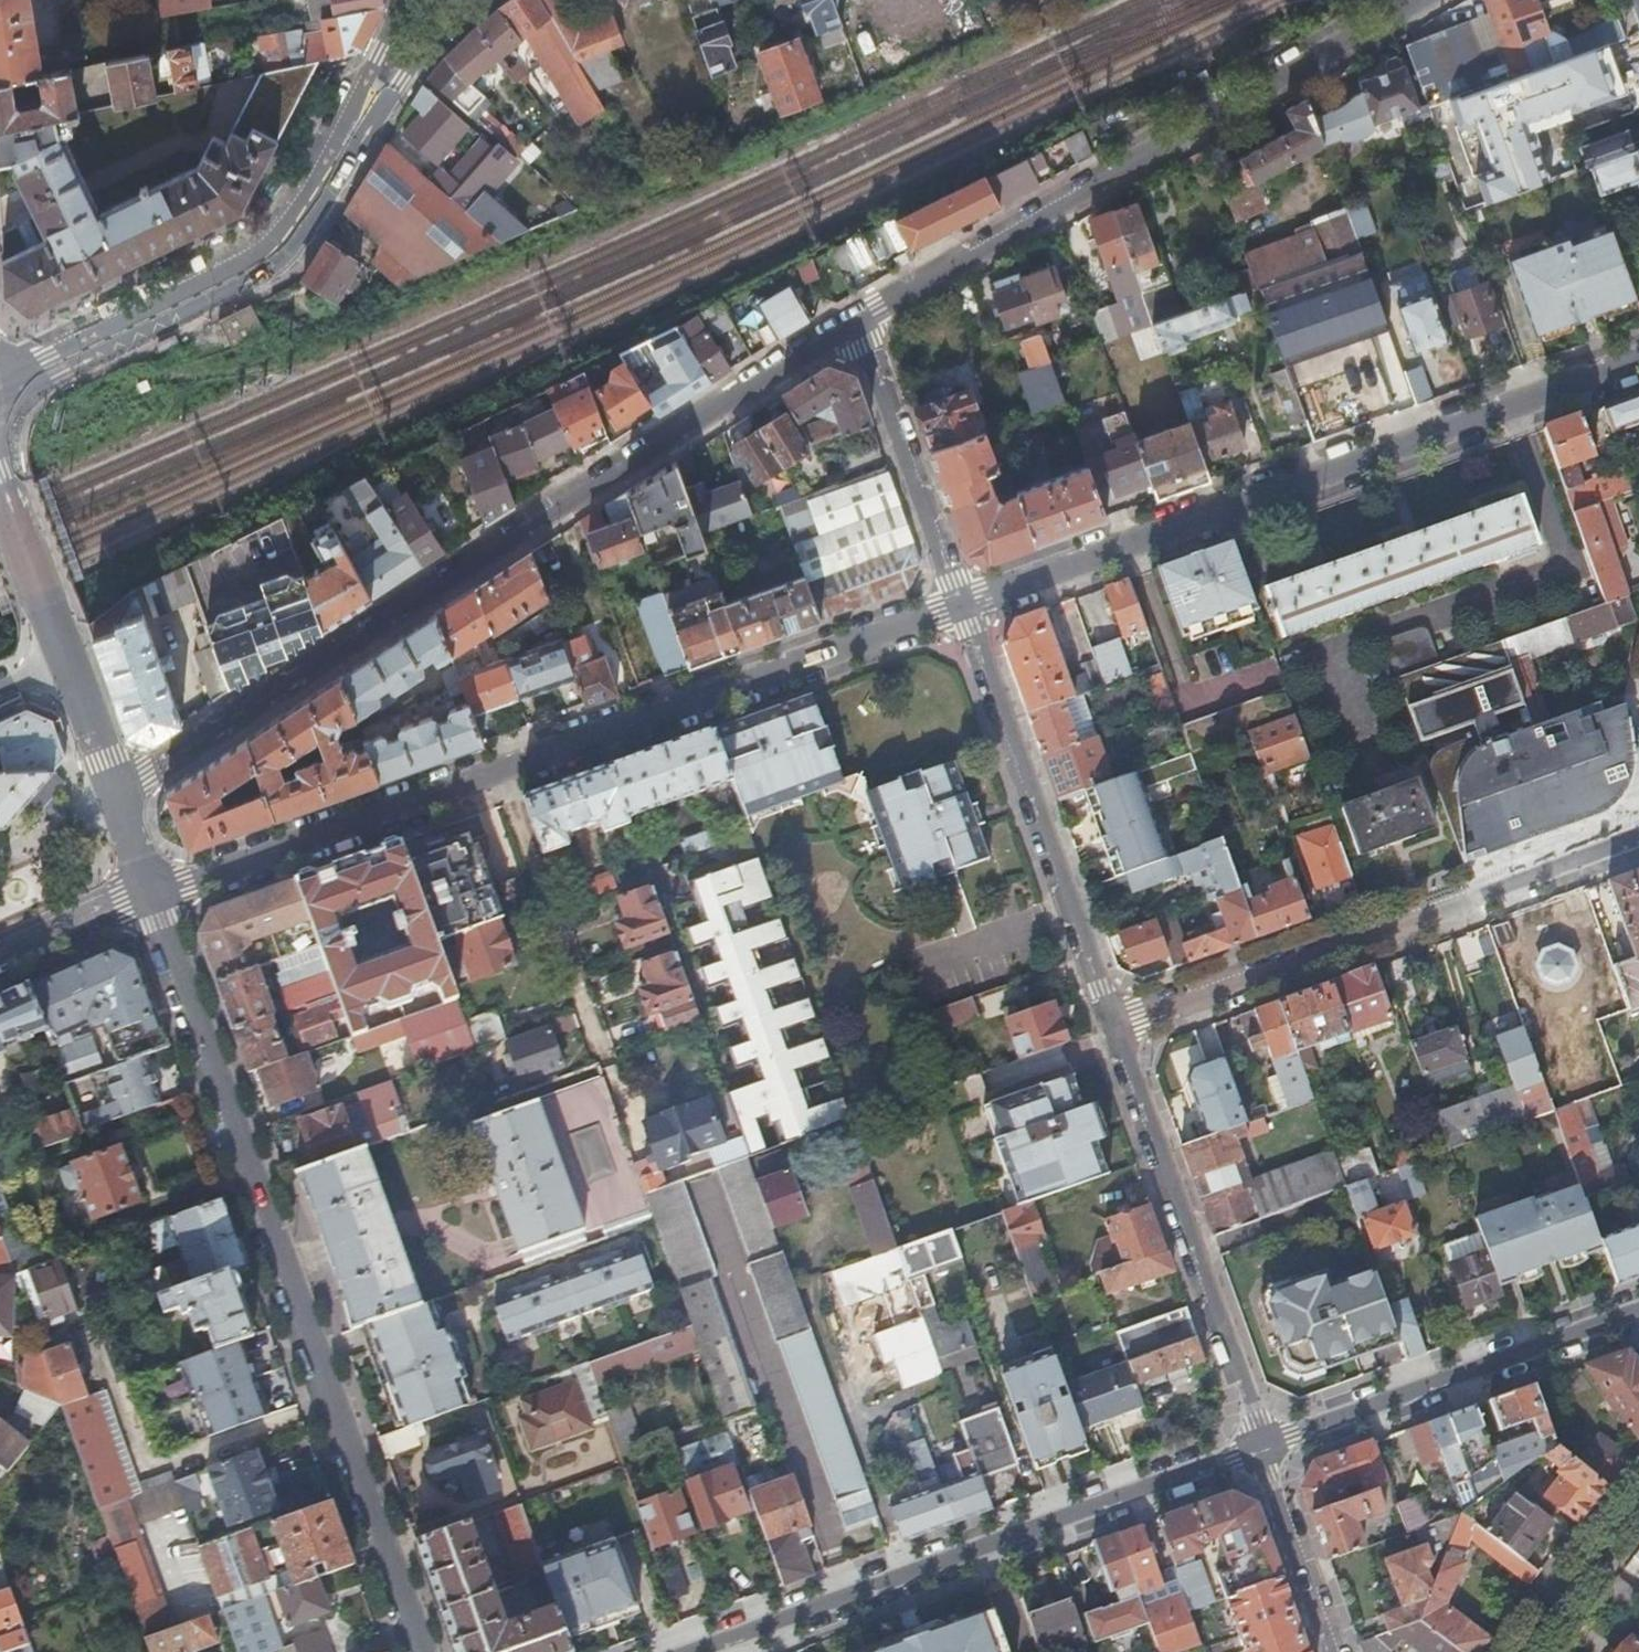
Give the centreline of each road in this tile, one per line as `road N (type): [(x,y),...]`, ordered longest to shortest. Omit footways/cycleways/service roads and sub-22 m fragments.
road 1 (residential): [(863,321),(114,797)]
road 2 (residential): [(150,894),(428,1651)]
road 3 (residential): [(966,606),(1638,362)]
road 4 (residential): [(1432,0),(863,321)]
road 5 (residential): [(0,393),(289,248),(422,0)]
road 6 (residential): [(1265,1448),(699,1651)]
road 7 (residential): [(1638,837),(1117,1030)]
road 8 (residential): [(506,773),(966,606)]
road 9 (residential): [(1117,1030),(966,606)]
road 10 (residential): [(1265,1448),(1117,1030)]
road 11 (residential): [(1638,1313),(1265,1448)]
road 12 (residential): [(150,894),(506,773)]
road 13 (unclassified): [(607,1060),(506,773)]
road 14 (residential): [(863,321),(966,606)]
road 15 (residential): [(1337,1651),(1265,1448)]
road 16 (residential): [(64,661),(0,491)]
road 17 (residential): [(1531,1651),(1638,1509)]
road 18 (residential): [(0,955),(150,894)]
road 19 (residential): [(114,797),(64,661)]
road 20 (residential): [(114,797),(75,822),(0,844)]

